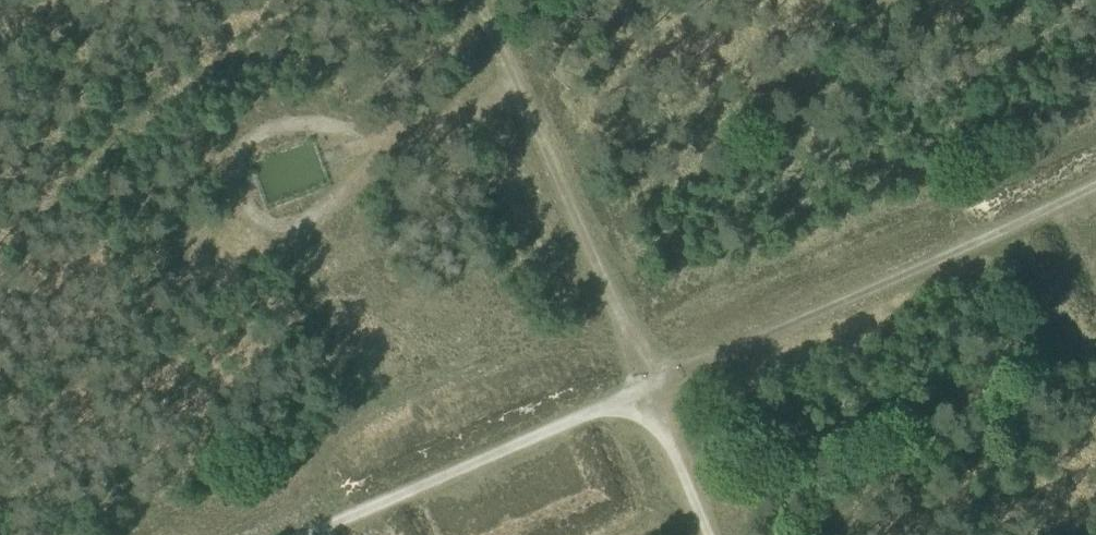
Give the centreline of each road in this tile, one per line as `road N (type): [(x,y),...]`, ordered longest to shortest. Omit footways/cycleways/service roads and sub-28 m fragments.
road 1 (track): [(1095,184),(631,386)]
road 2 (track): [(631,386),(459,0)]
road 3 (track): [(631,386),(300,534)]
road 4 (track): [(699,534),(631,386)]
road 5 (track): [(504,104),(388,154)]

